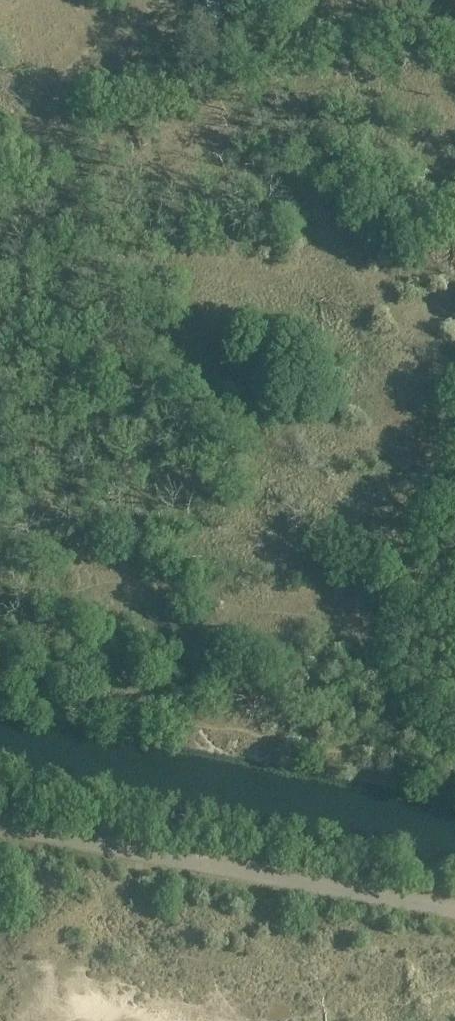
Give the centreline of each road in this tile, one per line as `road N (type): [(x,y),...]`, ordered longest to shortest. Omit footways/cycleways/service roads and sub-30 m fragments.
road 1 (track): [(454,911),(0,824)]

